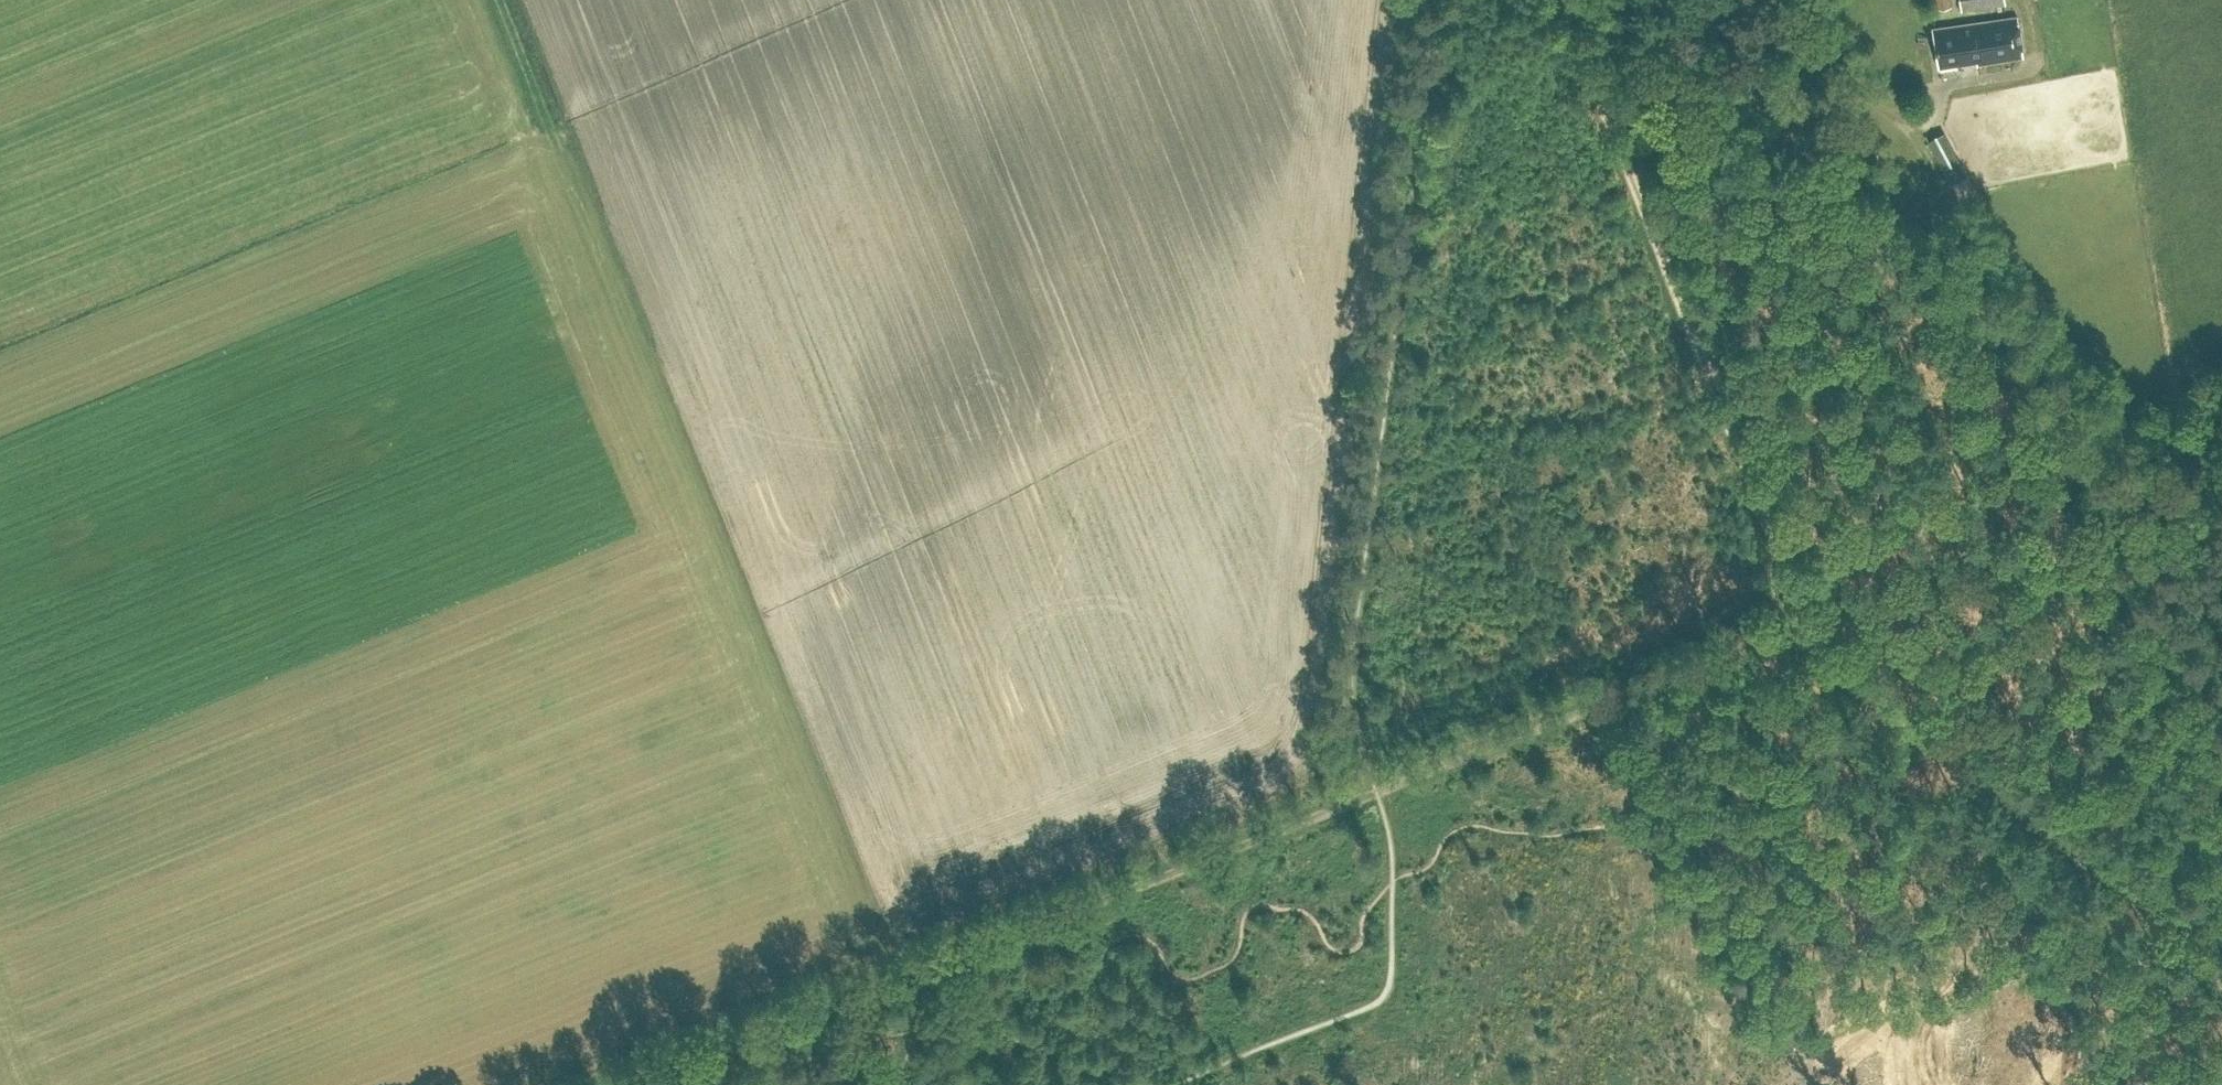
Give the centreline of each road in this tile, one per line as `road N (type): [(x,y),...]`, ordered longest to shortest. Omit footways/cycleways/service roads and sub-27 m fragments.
road 1 (track): [(1809,615),(947,956)]
road 2 (track): [(1809,615),(1567,0)]
road 3 (track): [(2130,886),(1894,711),(1822,645),(1809,615)]
road 4 (track): [(947,956),(621,1084)]
road 5 (track): [(2141,894),(2210,1084)]
road 6 (track): [(911,1084),(947,956)]

